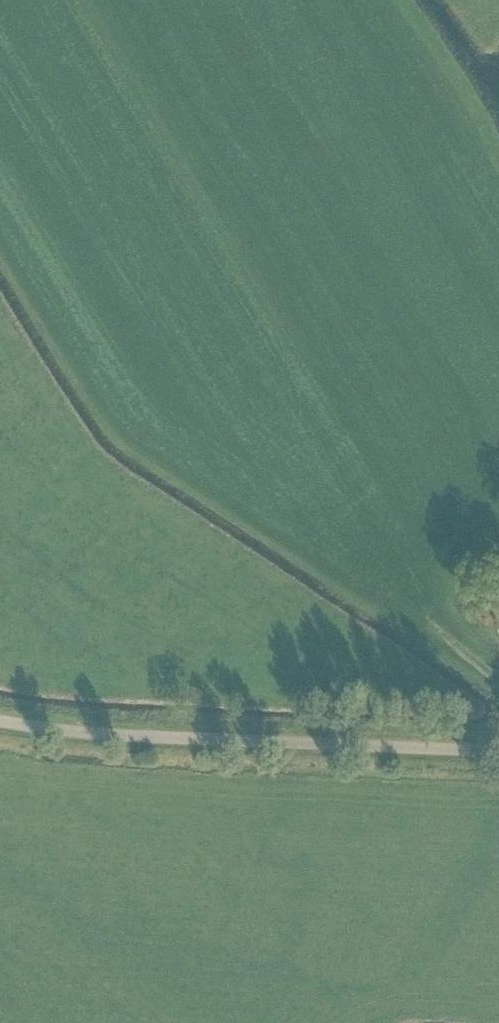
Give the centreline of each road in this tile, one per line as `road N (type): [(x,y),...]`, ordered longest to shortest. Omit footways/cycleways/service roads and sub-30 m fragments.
road 1 (unclassified): [(498,752),(120,737),(0,721)]

